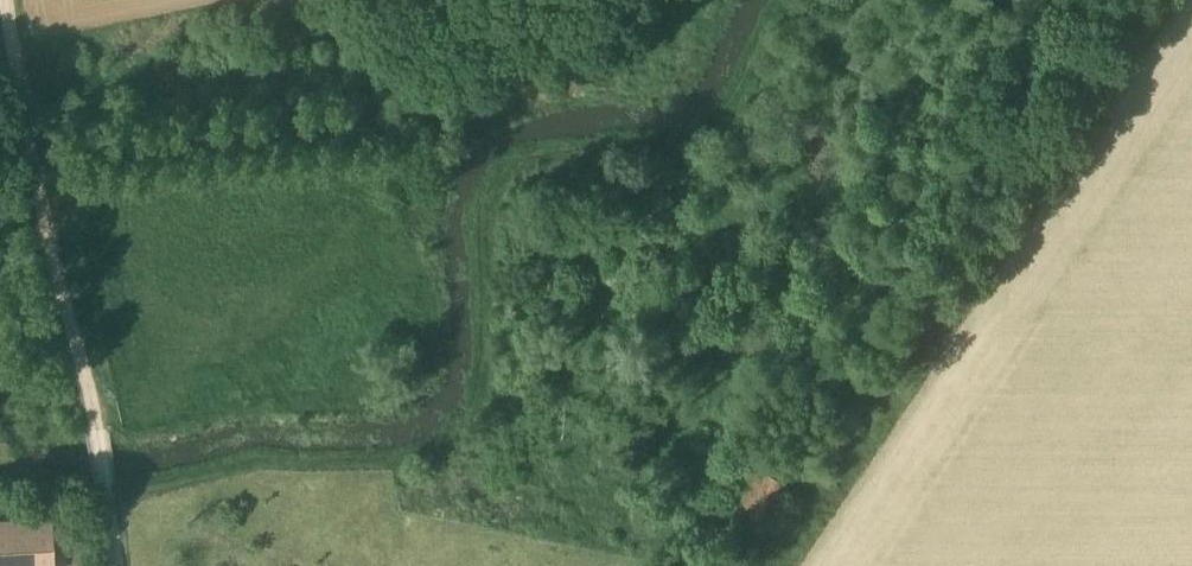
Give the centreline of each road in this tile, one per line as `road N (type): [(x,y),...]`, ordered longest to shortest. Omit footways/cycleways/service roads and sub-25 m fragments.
road 1 (track): [(116,565),(99,429),(13,0)]

